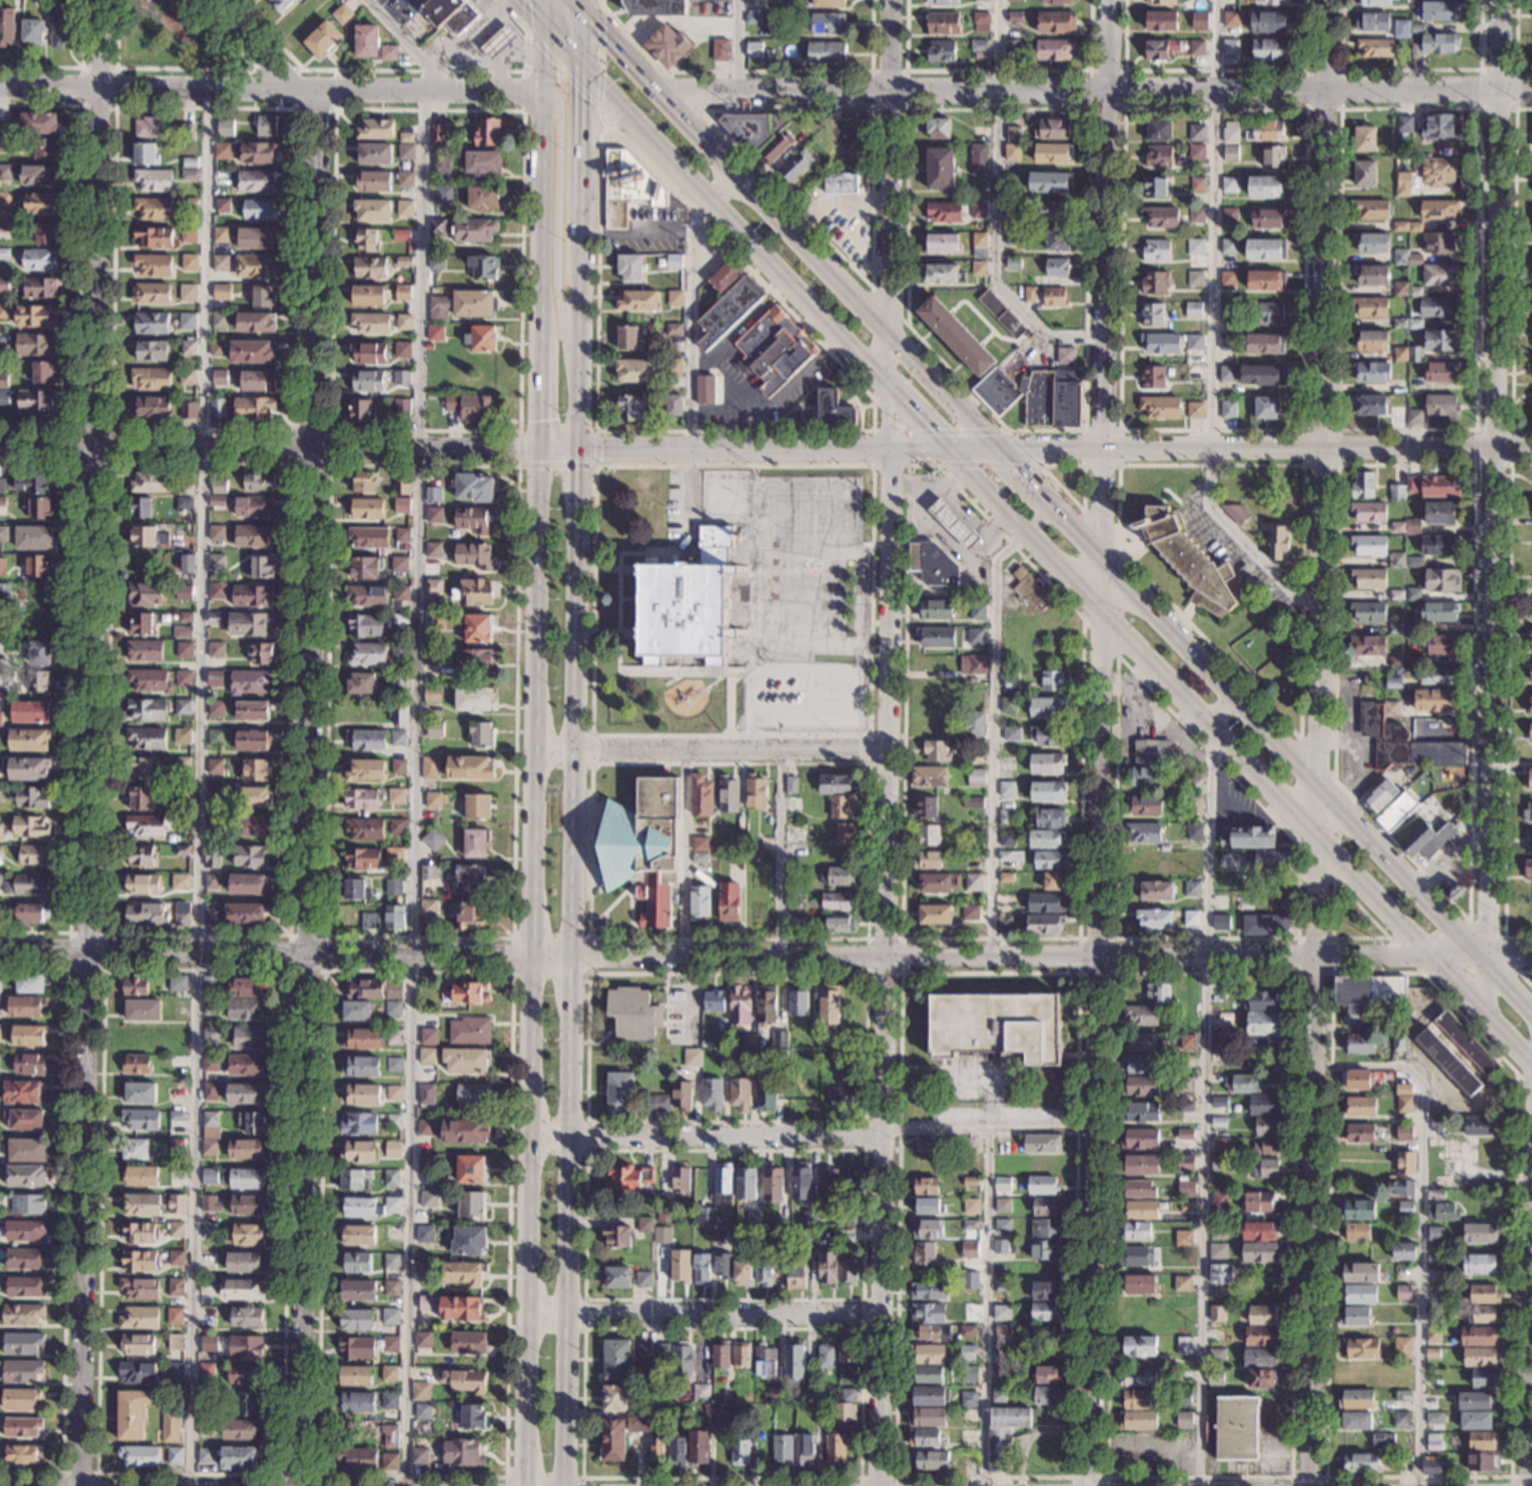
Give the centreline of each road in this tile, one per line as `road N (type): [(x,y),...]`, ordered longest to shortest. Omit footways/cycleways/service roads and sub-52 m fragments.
road 1 (residential): [(1531,960),(0,955)]
road 2 (secondary): [(542,0),(535,1140),(522,1485)]
road 3 (residential): [(1327,0),(1310,1485)]
road 4 (residential): [(100,89),(77,1485)]
road 5 (residential): [(297,1485),(315,449),(311,91)]
road 6 (residential): [(879,1485),(891,450)]
road 7 (residential): [(1093,1485),(1105,450)]
road 8 (primary): [(952,452),(1531,1065)]
road 9 (residential): [(1531,92),(736,93)]
road 10 (secondary): [(567,1485),(574,752)]
road 11 (primary): [(1531,1011),(1044,496)]
road 12 (residential): [(538,451),(0,447)]
road 13 (residential): [(1531,447),(1001,451)]
road 14 (residential): [(1491,447),(1484,960)]
road 15 (residential): [(1491,447),(1499,0)]
road 16 (tertiary): [(540,93),(100,89)]
road 17 (primary): [(1001,451),(735,169)]
road 18 (residential): [(886,379),(890,0)]
road 19 (residential): [(952,452),(578,451)]
road 20 (residential): [(1105,450),(1106,90)]
road 21 (residential): [(882,1316),(528,1316)]
road 22 (residential): [(883,1139),(535,1140)]
road 23 (residential): [(889,752),(574,752)]
road 24 (secondary): [(574,752),(578,492)]
road 25 (primary): [(707,199),(886,379)]
road 26 (secondary): [(578,451),(581,211)]
road 27 (secondary): [(558,275),(561,118)]
road 28 (secondary): [(581,211),(583,70)]
road 29 (residential): [(1530,1485),(1531,1344)]
road 30 (residential): [(311,91),(274,69),(210,0)]

